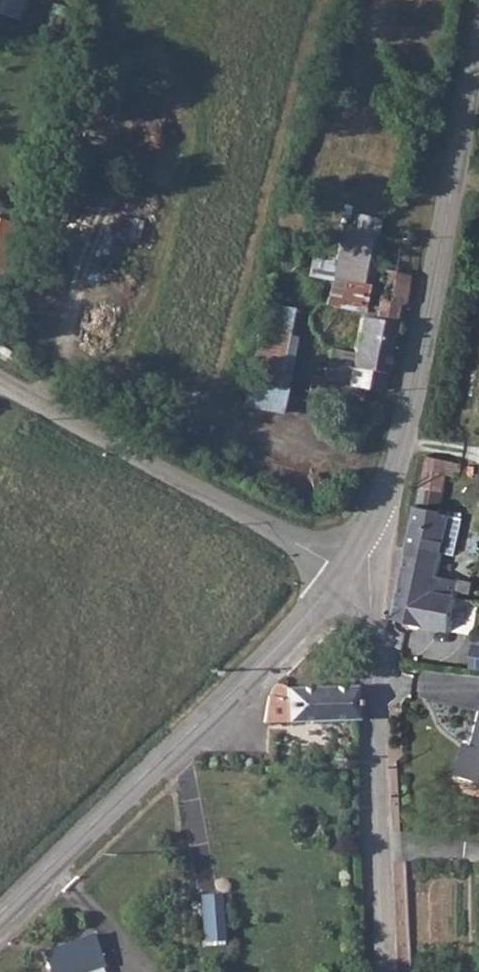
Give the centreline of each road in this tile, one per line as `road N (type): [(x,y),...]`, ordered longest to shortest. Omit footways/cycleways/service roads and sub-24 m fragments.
road 1 (tertiary): [(478,11),(398,452),(338,573)]
road 2 (tertiary): [(338,573),(302,621),(0,913)]
road 3 (unclassified): [(383,971),(373,612),(338,573)]
road 4 (unclassified): [(338,573),(0,383)]

